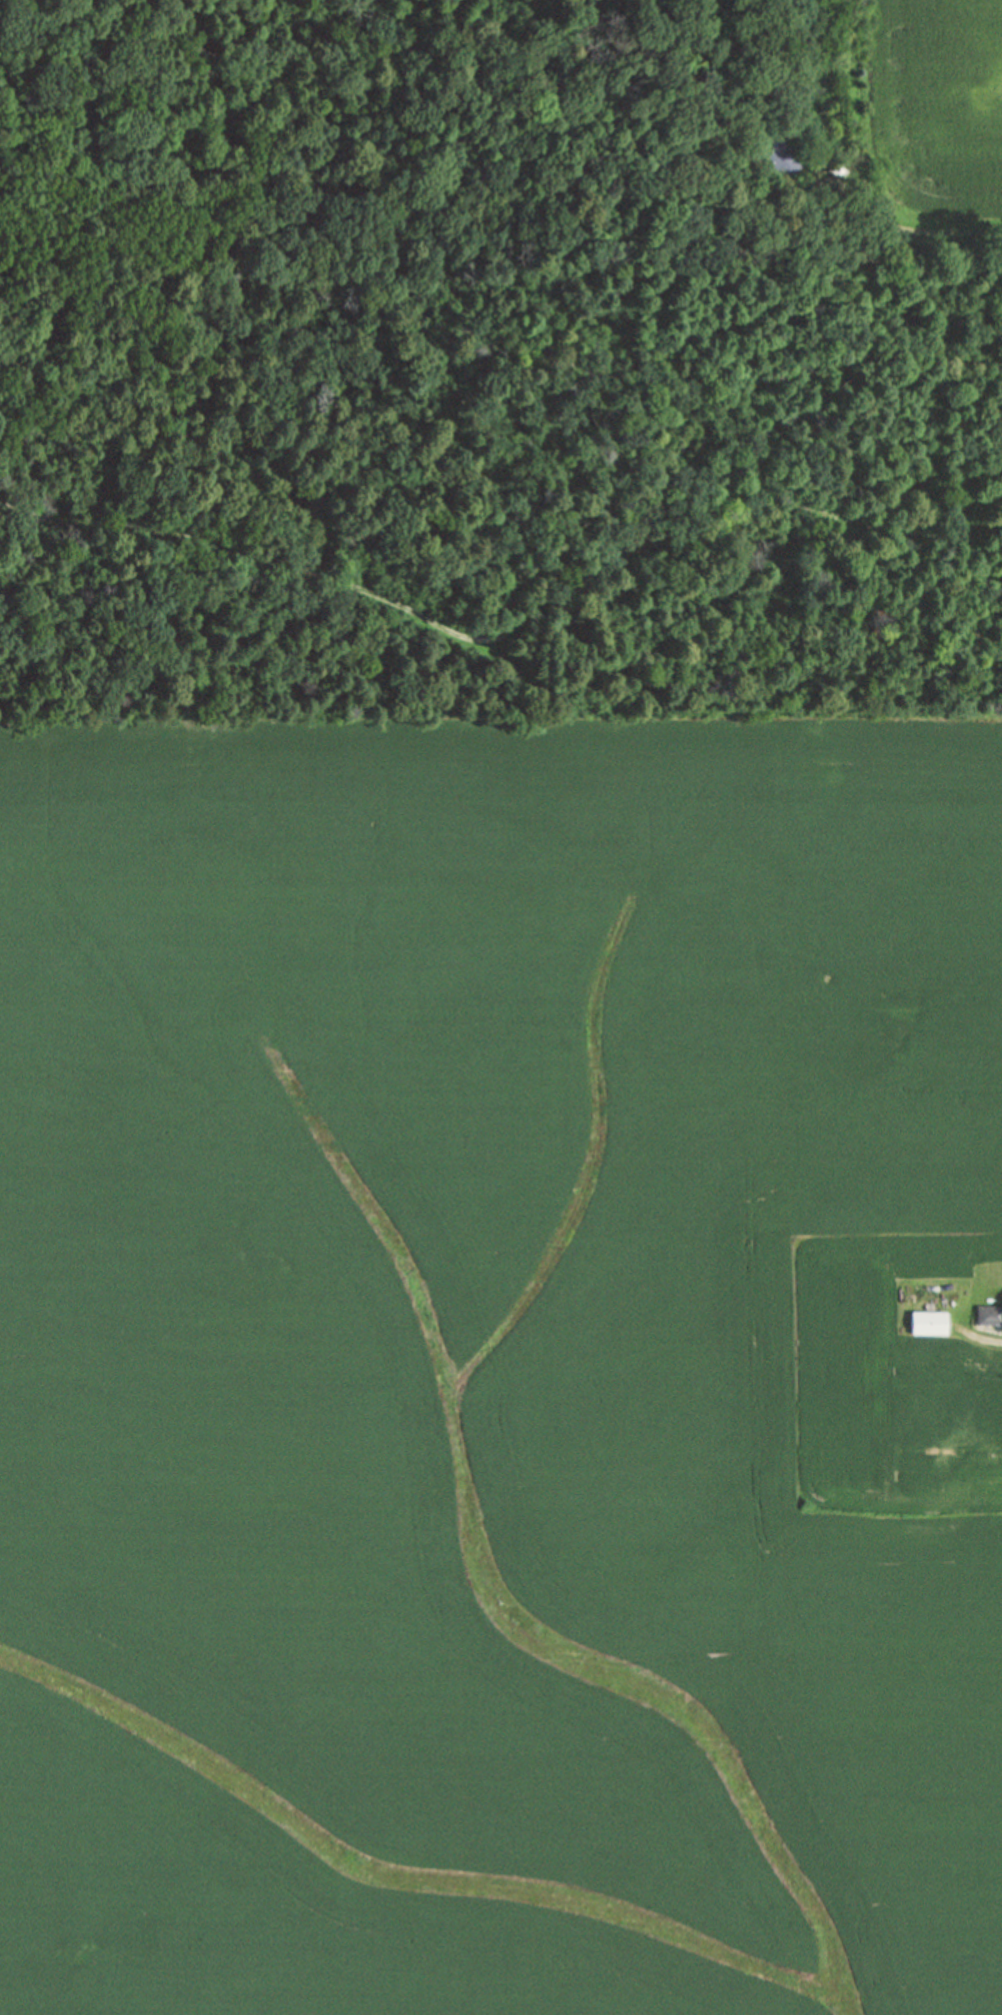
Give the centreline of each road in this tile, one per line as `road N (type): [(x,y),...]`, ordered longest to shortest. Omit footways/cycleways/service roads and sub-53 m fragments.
road 1 (track): [(0,67),(145,35)]

